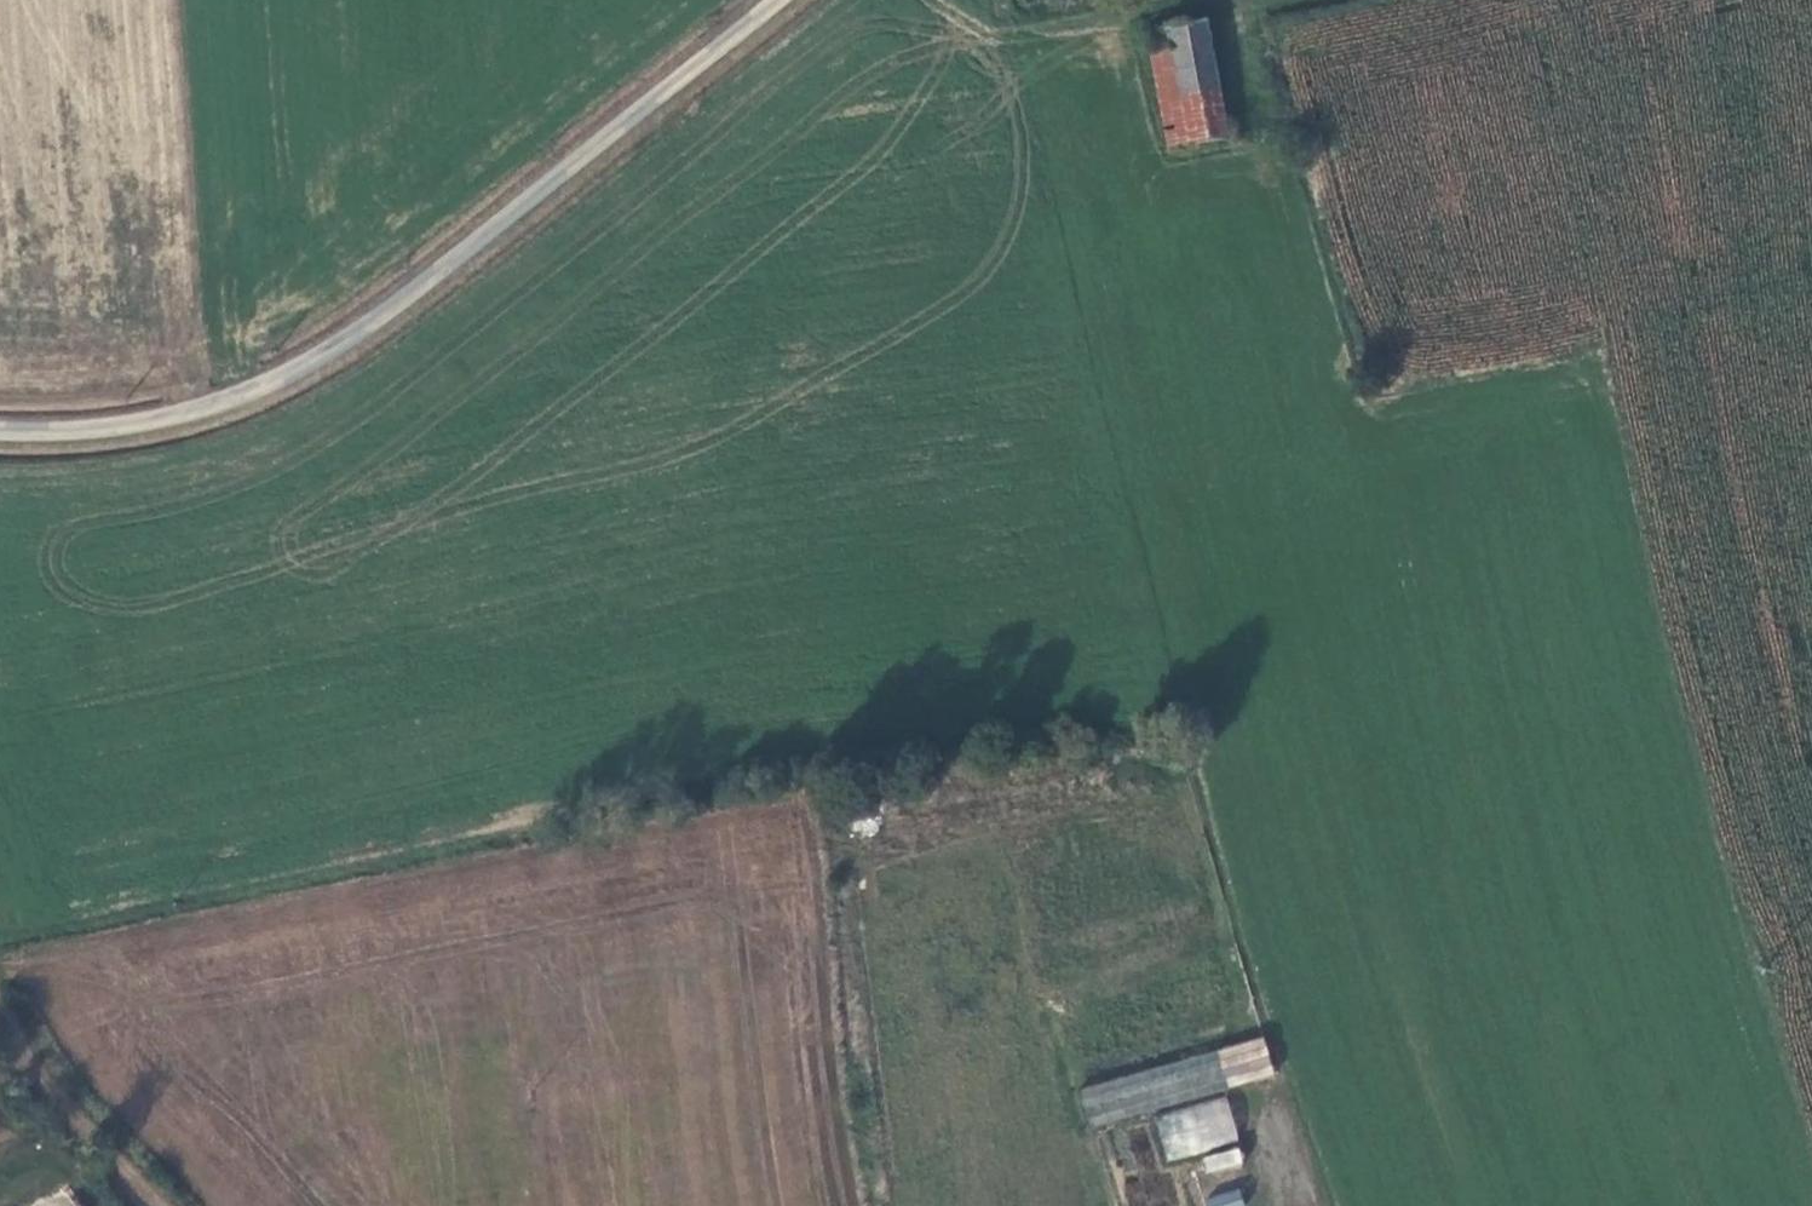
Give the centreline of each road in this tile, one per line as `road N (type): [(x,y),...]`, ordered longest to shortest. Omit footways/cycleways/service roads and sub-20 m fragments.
road 1 (unclassified): [(776,0),(353,328),(251,385),(124,425),(0,434)]

